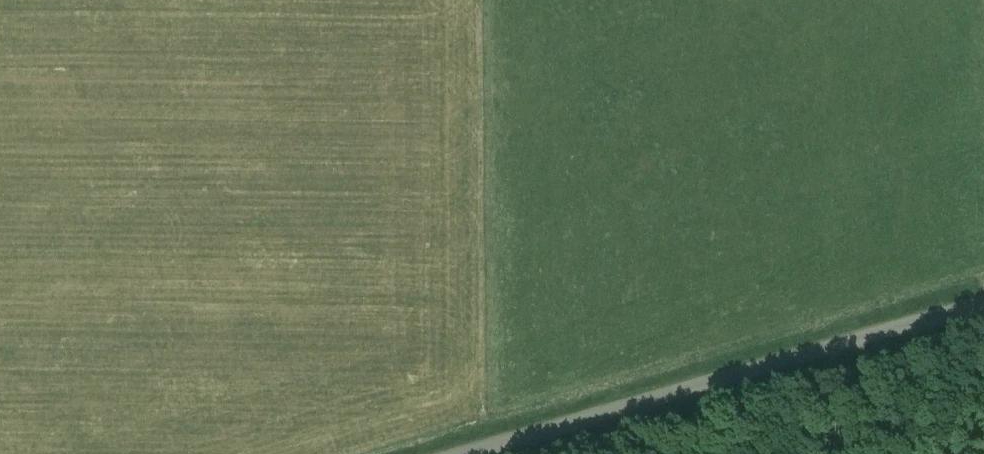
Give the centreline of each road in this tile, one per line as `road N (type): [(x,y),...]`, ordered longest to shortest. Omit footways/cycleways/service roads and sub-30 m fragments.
road 1 (unclassified): [(983,302),(464,453)]

